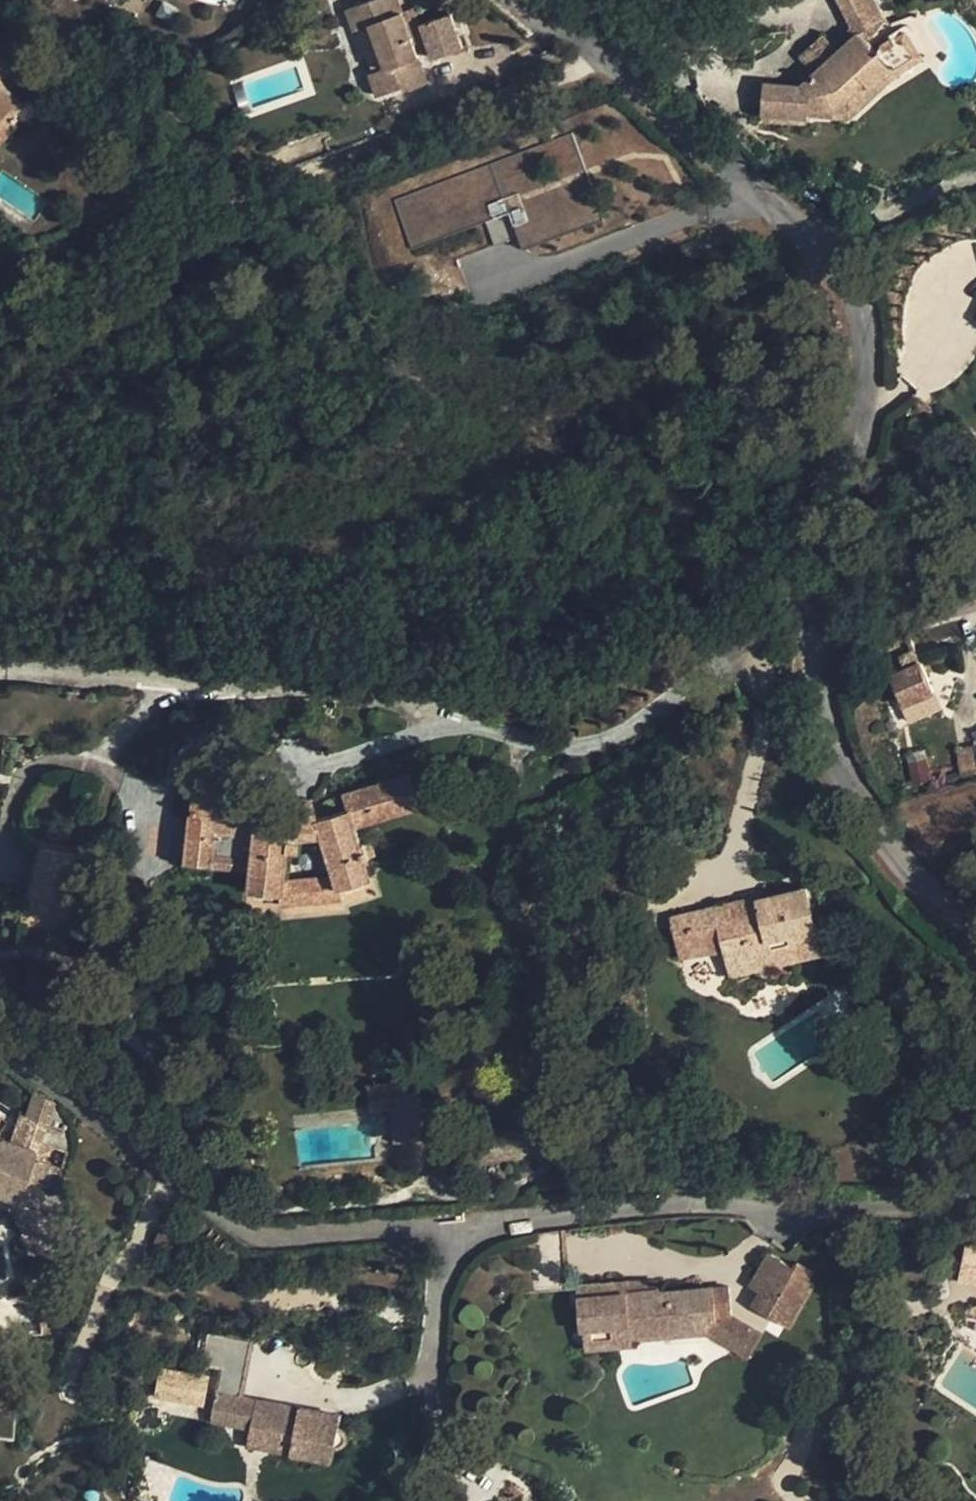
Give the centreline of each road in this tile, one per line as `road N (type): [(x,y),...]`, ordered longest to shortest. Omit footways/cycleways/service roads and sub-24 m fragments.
road 1 (residential): [(530,0),(824,258),(862,315),(870,395),(831,633),(841,706),(869,803),(910,877),(975,955)]
road 2 (residential): [(975,1191),(929,1204),(741,1204),(263,1242),(178,1177)]

